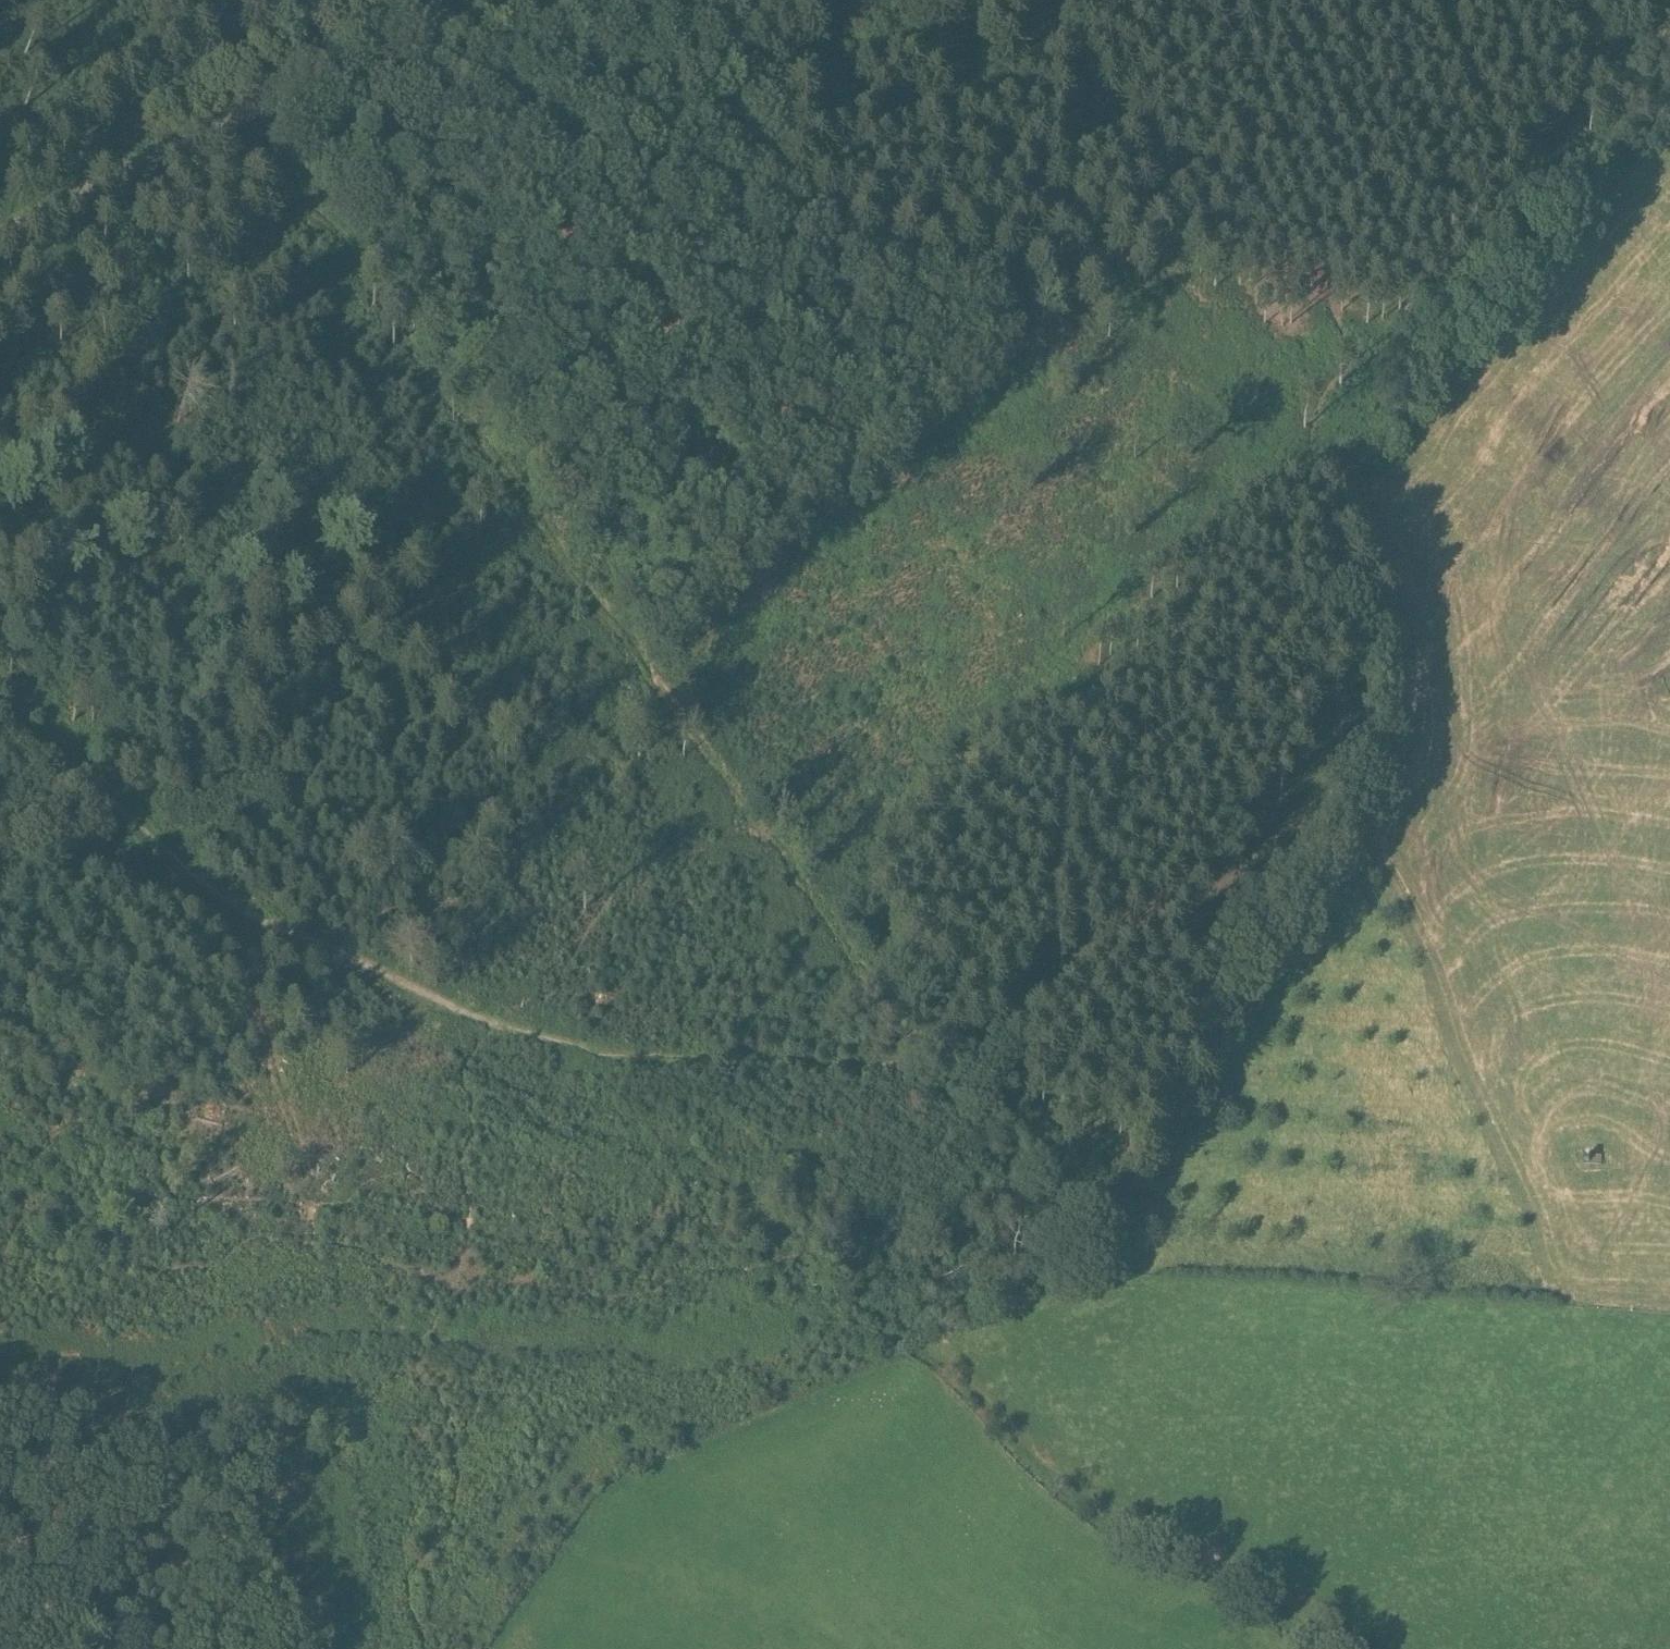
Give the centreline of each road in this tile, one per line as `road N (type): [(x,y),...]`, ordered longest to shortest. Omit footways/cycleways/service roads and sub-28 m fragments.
road 1 (track): [(0,706),(56,745),(194,877),(276,934),(484,1022)]
road 2 (track): [(462,0),(0,244)]

